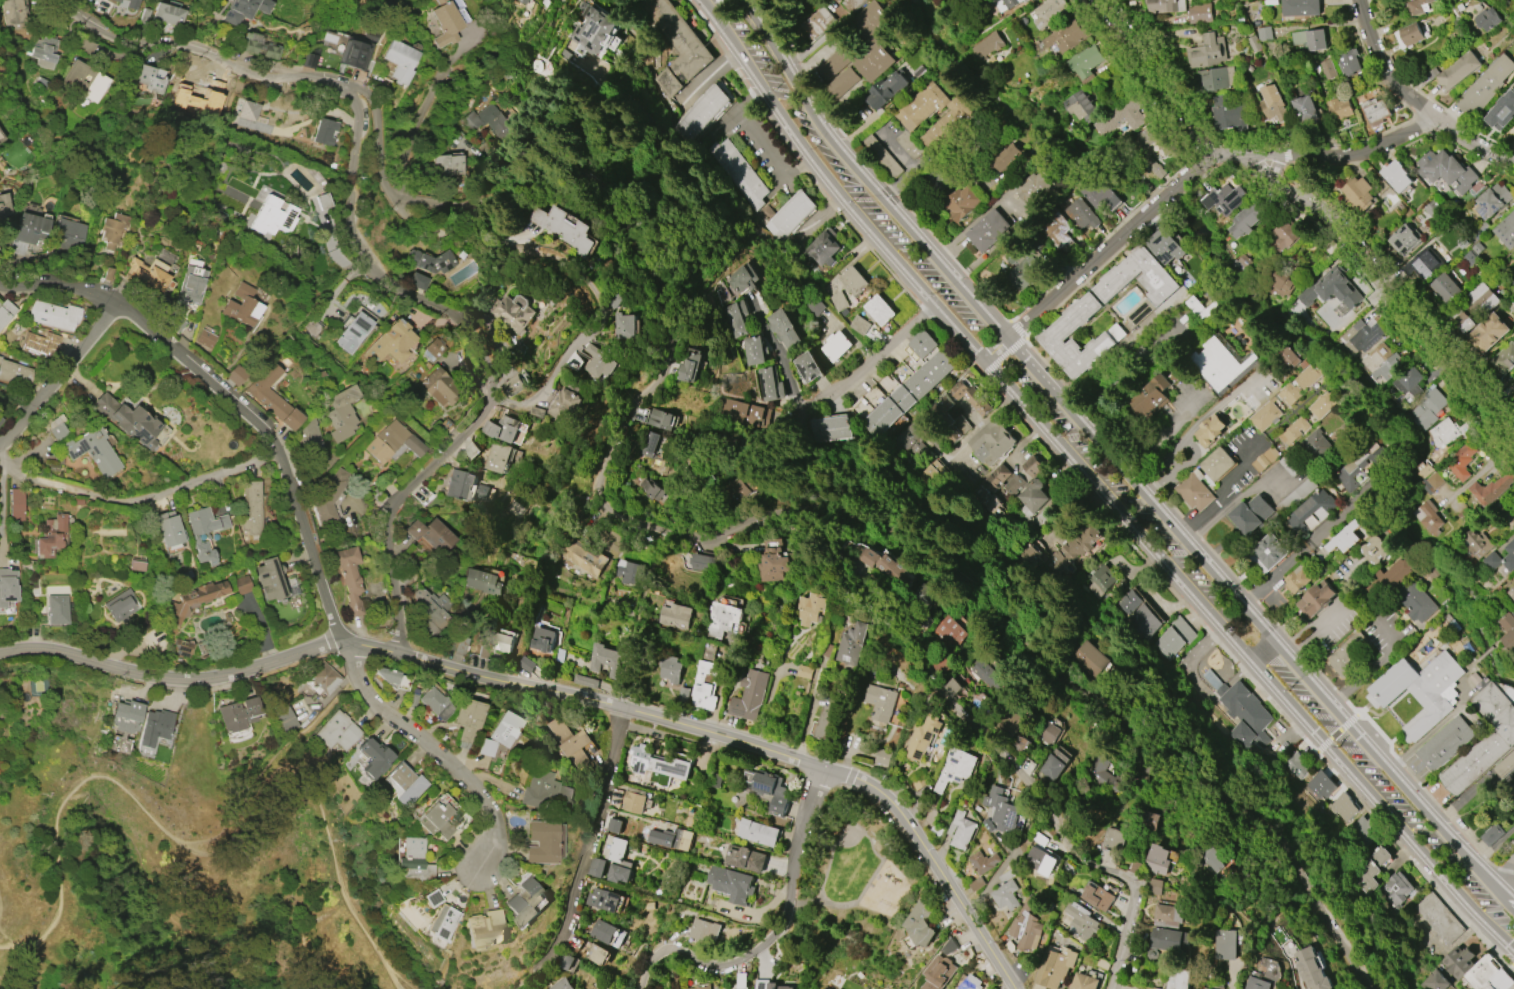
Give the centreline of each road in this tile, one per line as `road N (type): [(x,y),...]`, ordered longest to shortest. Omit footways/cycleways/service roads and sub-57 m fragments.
road 1 (residential): [(363,127),(393,199),(429,205),(566,189),(636,239),(657,277),(674,347),(622,439),(620,507),(658,537),(706,539),(777,511),(846,516),(894,535),(1026,642),(1151,771),(1228,807),(1275,845),(1371,988)]
road 2 (secondary): [(701,0),(813,159),(936,305),(1513,951)]
road 3 (secondary): [(1478,872),(828,140),(737,0)]
road 4 (tertiary): [(340,644),(652,716),(869,787),(910,827),(1014,988)]
road 5 (residential): [(363,127),(352,231),(360,251),(387,283),(459,321),(490,386),(473,424),(391,508),(393,652)]
road 6 (residential): [(1101,0),(1207,139),(1337,226),(1513,428)]
road 7 (residential): [(0,280),(95,296),(166,341),(251,414),(285,465),(340,644)]
road 8 (residential): [(983,359),(1220,149),(1320,158),(1363,152),(1432,116)]
road 9 (residential): [(910,624),(935,682),(1028,786),(1069,851),(1135,880),(1110,988)]
road 10 (residential): [(488,402),(539,396),(563,351),(605,323),(600,298),(565,258),(486,246),(429,205)]
road 11 (tertiary): [(0,652),(34,648),(141,675),(197,678),(340,644)]
road 12 (residential): [(818,766),(787,902),(769,937),(725,966),(669,949),(648,963),(640,988)]
road 13 (residential): [(66,0),(126,43),(308,83),(356,103),(363,127)]
road 14 (residential): [(0,453),(23,481),(134,511),(278,452)]
road 15 (residential): [(340,644),(363,697),(435,750),(492,813),(493,844),(479,867)]
road 16 (residential): [(621,710),(563,930),(531,974)]
road 17 (residential): [(1359,0),(1391,81),(1471,142),(1513,159)]
road 18 (residential): [(936,305),(790,425)]
road 19 (residential): [(1378,485),(1245,603)]
road 20 (residential): [(110,310),(0,441)]
road 21 (residential): [(750,301),(803,415)]

